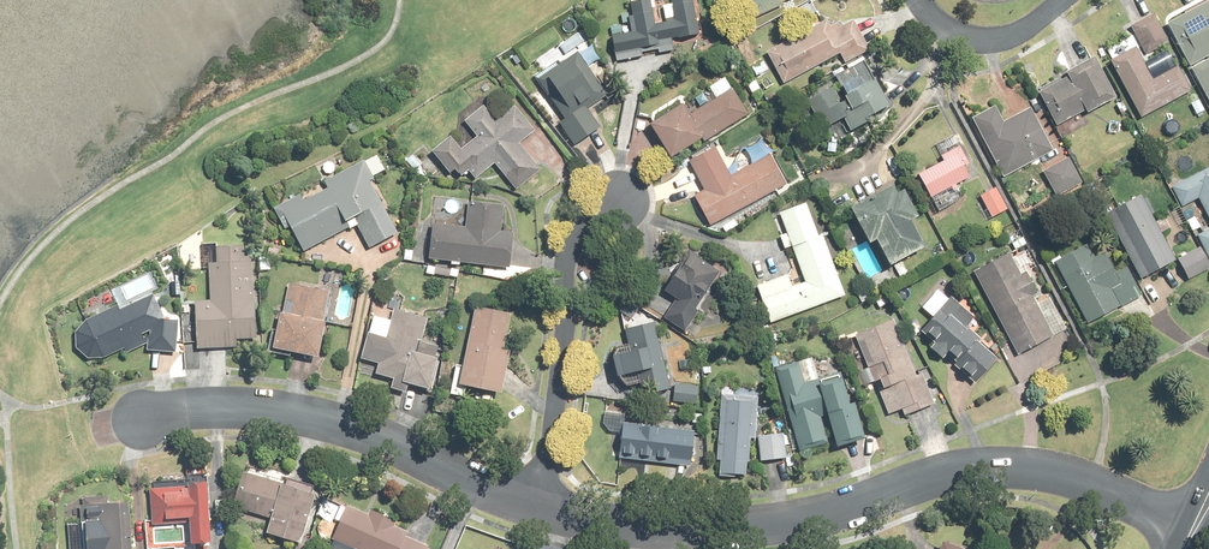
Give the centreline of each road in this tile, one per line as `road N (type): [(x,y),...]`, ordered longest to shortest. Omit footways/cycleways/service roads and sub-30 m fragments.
road 1 (residential): [(537,506),(599,523),(768,524),(924,478),(997,466),(1044,470),(1195,523)]
road 2 (residential): [(143,420),(226,406),(283,414),(392,445),(480,489),(537,506)]
road 3 (residential): [(621,199),(598,215),(580,250),(537,506)]
road 4 (residential): [(1059,0),(1000,40),(944,28),(922,0)]

